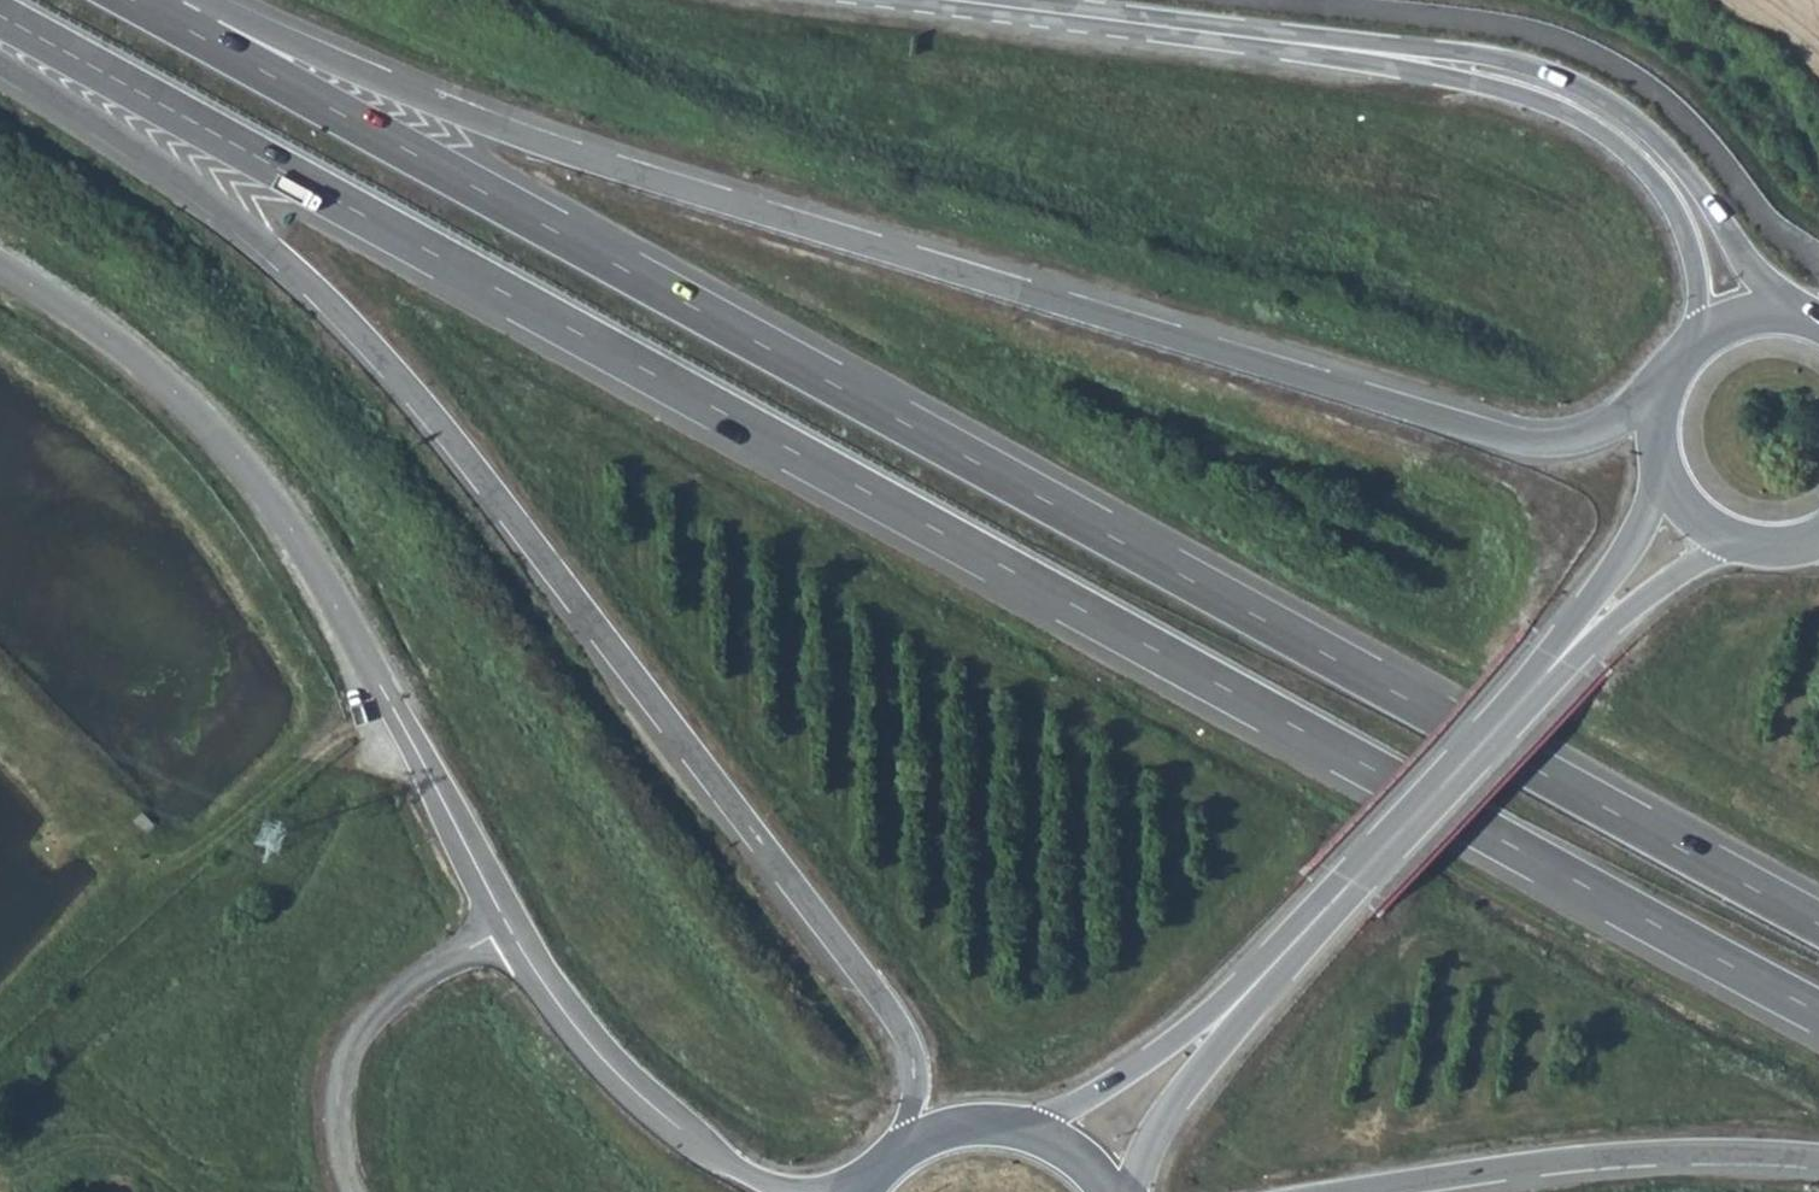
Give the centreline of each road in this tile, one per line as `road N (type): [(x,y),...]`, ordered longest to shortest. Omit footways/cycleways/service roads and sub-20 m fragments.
road 1 (trunk): [(0,16),(1818,1011)]
road 2 (trunk): [(1818,924),(143,0)]
road 3 (trunk): [(1659,400),(1562,440),(1472,428),(670,184),(374,80),(243,19),(146,0)]
road 4 (trunk): [(0,62),(187,181),(274,249),(442,425),(895,1016),(917,1081),(905,1144)]
road 5 (tertiary): [(511,920),(292,536),(235,456),(159,376),(0,268)]
road 6 (tertiary): [(1790,316),(1681,168),(1607,103),(1509,65),(1243,40)]
road 7 (tertiary): [(1243,40),(1532,102),(1610,142),(1659,188),(1687,239),(1697,296),(1690,349)]
road 8 (trunk): [(1354,1191),(1672,1151),(1818,1154)]
road 9 (tertiary): [(1559,658),(1277,959)]
road 10 (tertiary): [(787,1191),(678,1128),(571,1023),(511,920)]
road 11 (unclassified): [(511,920),(361,1026),(340,1072),(335,1138),(352,1191)]
road 12 (tertiary): [(1277,959),(1101,1090),(1004,1123)]
road 13 (tertiary): [(1243,40),(939,0)]
road 14 (tertiary): [(1127,1191),(1160,1120),(1277,959)]
road 15 (tertiary): [(1659,469),(1625,551),(1559,658)]
road 16 (tertiary): [(1559,658),(1729,545)]
road 17 (tertiary): [(1109,1191),(1092,1167),(1051,1138),(1004,1123)]

